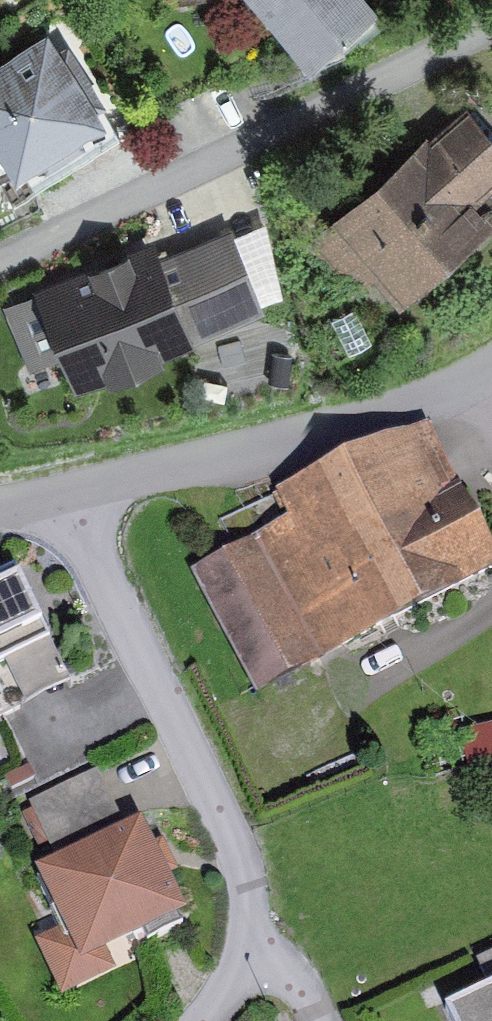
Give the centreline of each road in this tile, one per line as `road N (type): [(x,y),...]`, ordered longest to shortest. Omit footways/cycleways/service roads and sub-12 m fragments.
road 1 (residential): [(83,494),(249,855),(263,943),(211,1020)]
road 2 (residential): [(491,28),(0,267)]
road 3 (residential): [(491,362),(277,446),(83,494)]

